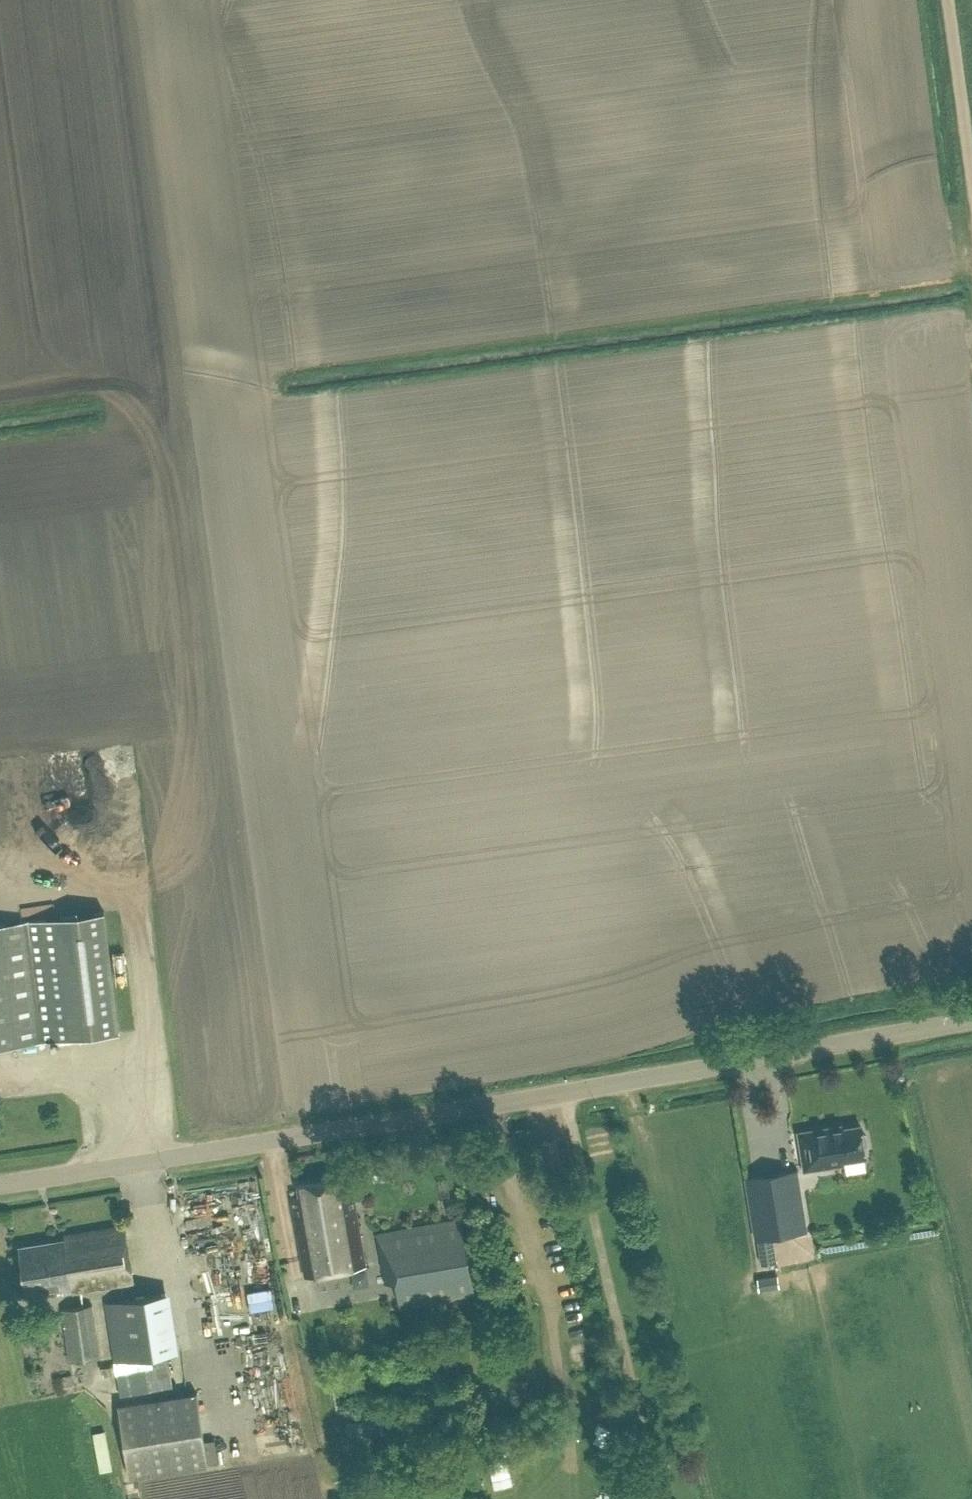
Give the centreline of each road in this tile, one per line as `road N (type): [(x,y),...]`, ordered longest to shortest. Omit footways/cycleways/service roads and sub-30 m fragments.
road 1 (unclassified): [(0,1185),(971,1018)]

